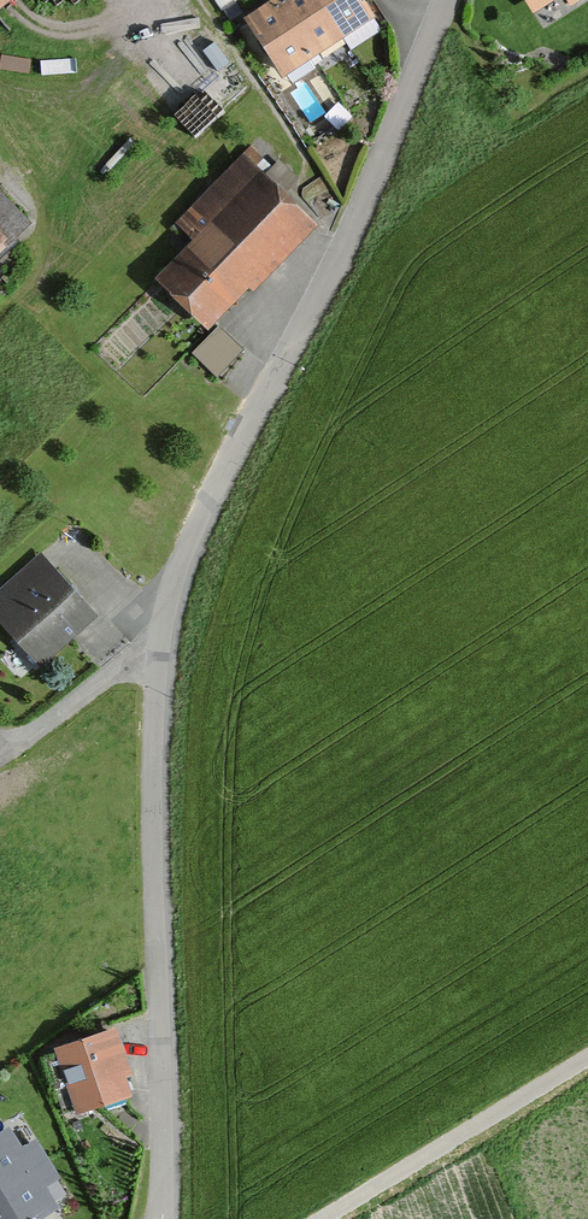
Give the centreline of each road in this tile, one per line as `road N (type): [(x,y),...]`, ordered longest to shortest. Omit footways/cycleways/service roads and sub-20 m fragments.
road 1 (residential): [(162,1218),(156,810),(163,640),(203,519),(344,250),(448,0)]
road 2 (unclassified): [(322,1218),(587,1058)]

